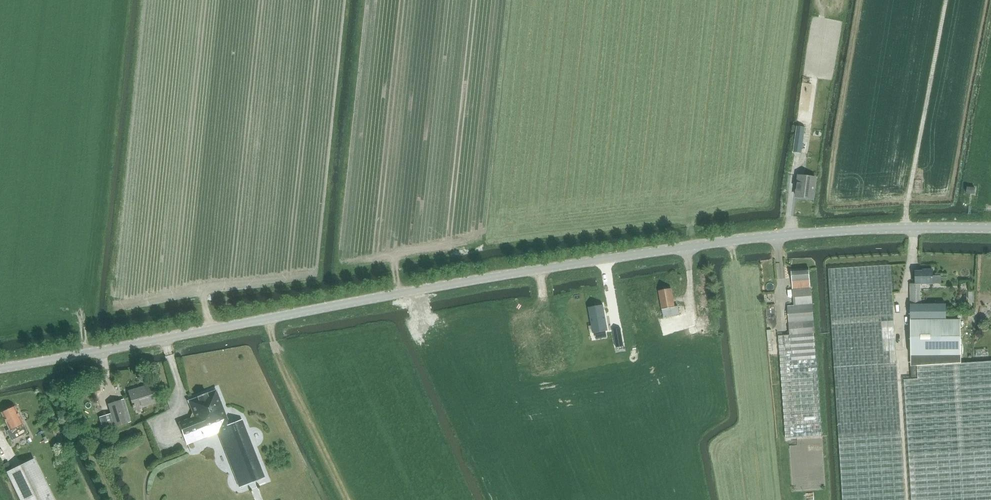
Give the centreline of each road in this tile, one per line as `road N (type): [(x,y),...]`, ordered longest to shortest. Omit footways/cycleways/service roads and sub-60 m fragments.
road 1 (unclassified): [(0,371),(638,250),(808,231),(990,229)]
road 2 (track): [(946,0),(908,228)]
road 3 (track): [(401,142),(390,243),(400,295)]

